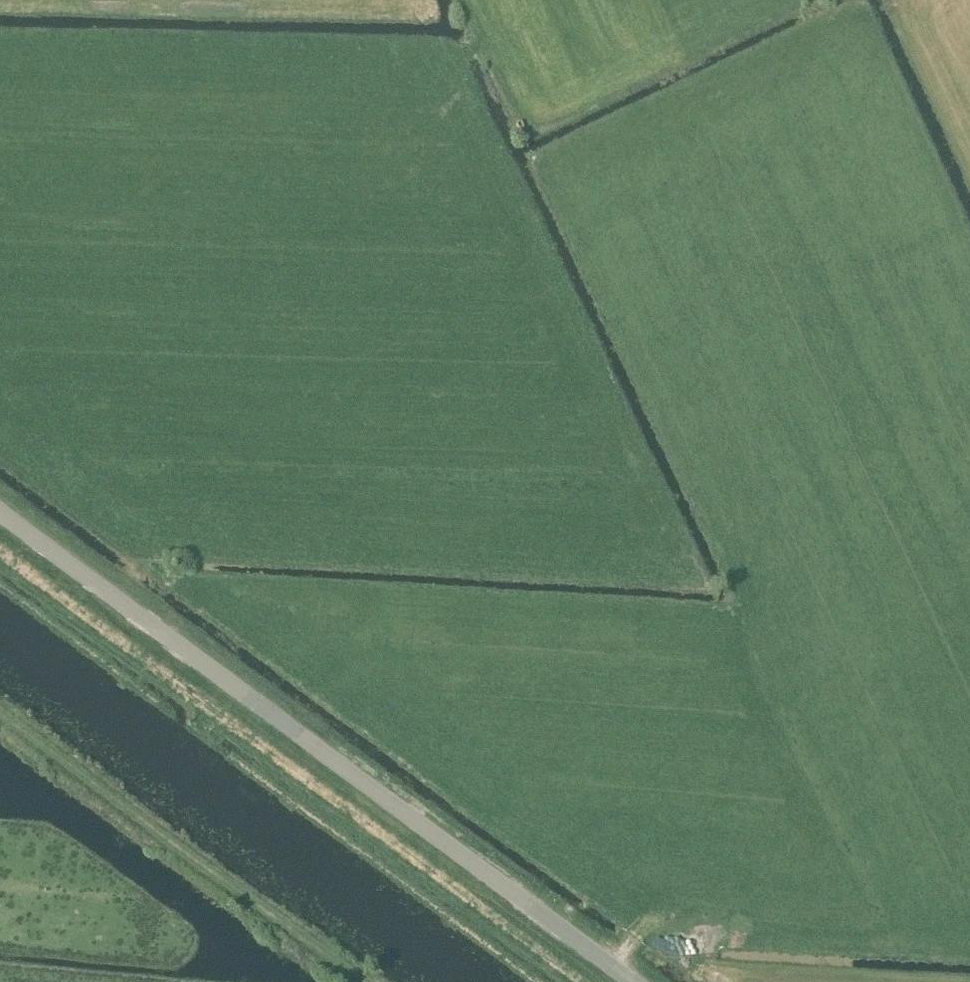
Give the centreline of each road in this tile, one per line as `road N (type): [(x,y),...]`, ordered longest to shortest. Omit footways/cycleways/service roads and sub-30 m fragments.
road 1 (tertiary): [(632,981),(0,515)]
road 2 (track): [(356,981),(0,716)]

